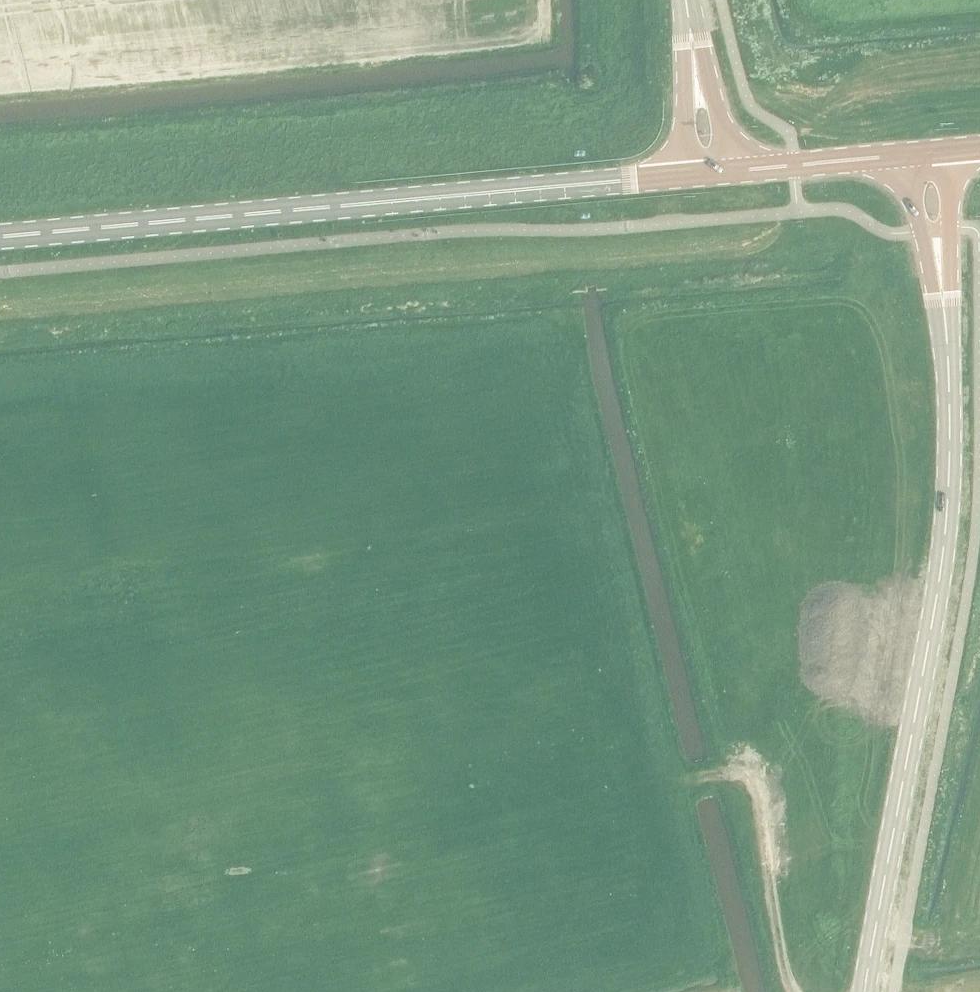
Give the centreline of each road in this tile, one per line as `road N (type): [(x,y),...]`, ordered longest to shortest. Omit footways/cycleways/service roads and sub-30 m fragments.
road 1 (tertiary): [(867,991),(942,552),(950,449),(943,301)]
road 2 (secondary): [(0,239),(688,176)]
road 3 (secondary): [(727,172),(912,155)]
road 4 (tertiary): [(912,155),(920,231),(943,301)]
road 5 (tertiary): [(943,301),(950,227),(942,152)]
road 6 (secondary): [(727,172),(707,70),(693,46)]
road 7 (secondary): [(693,46),(684,72),(688,176)]

